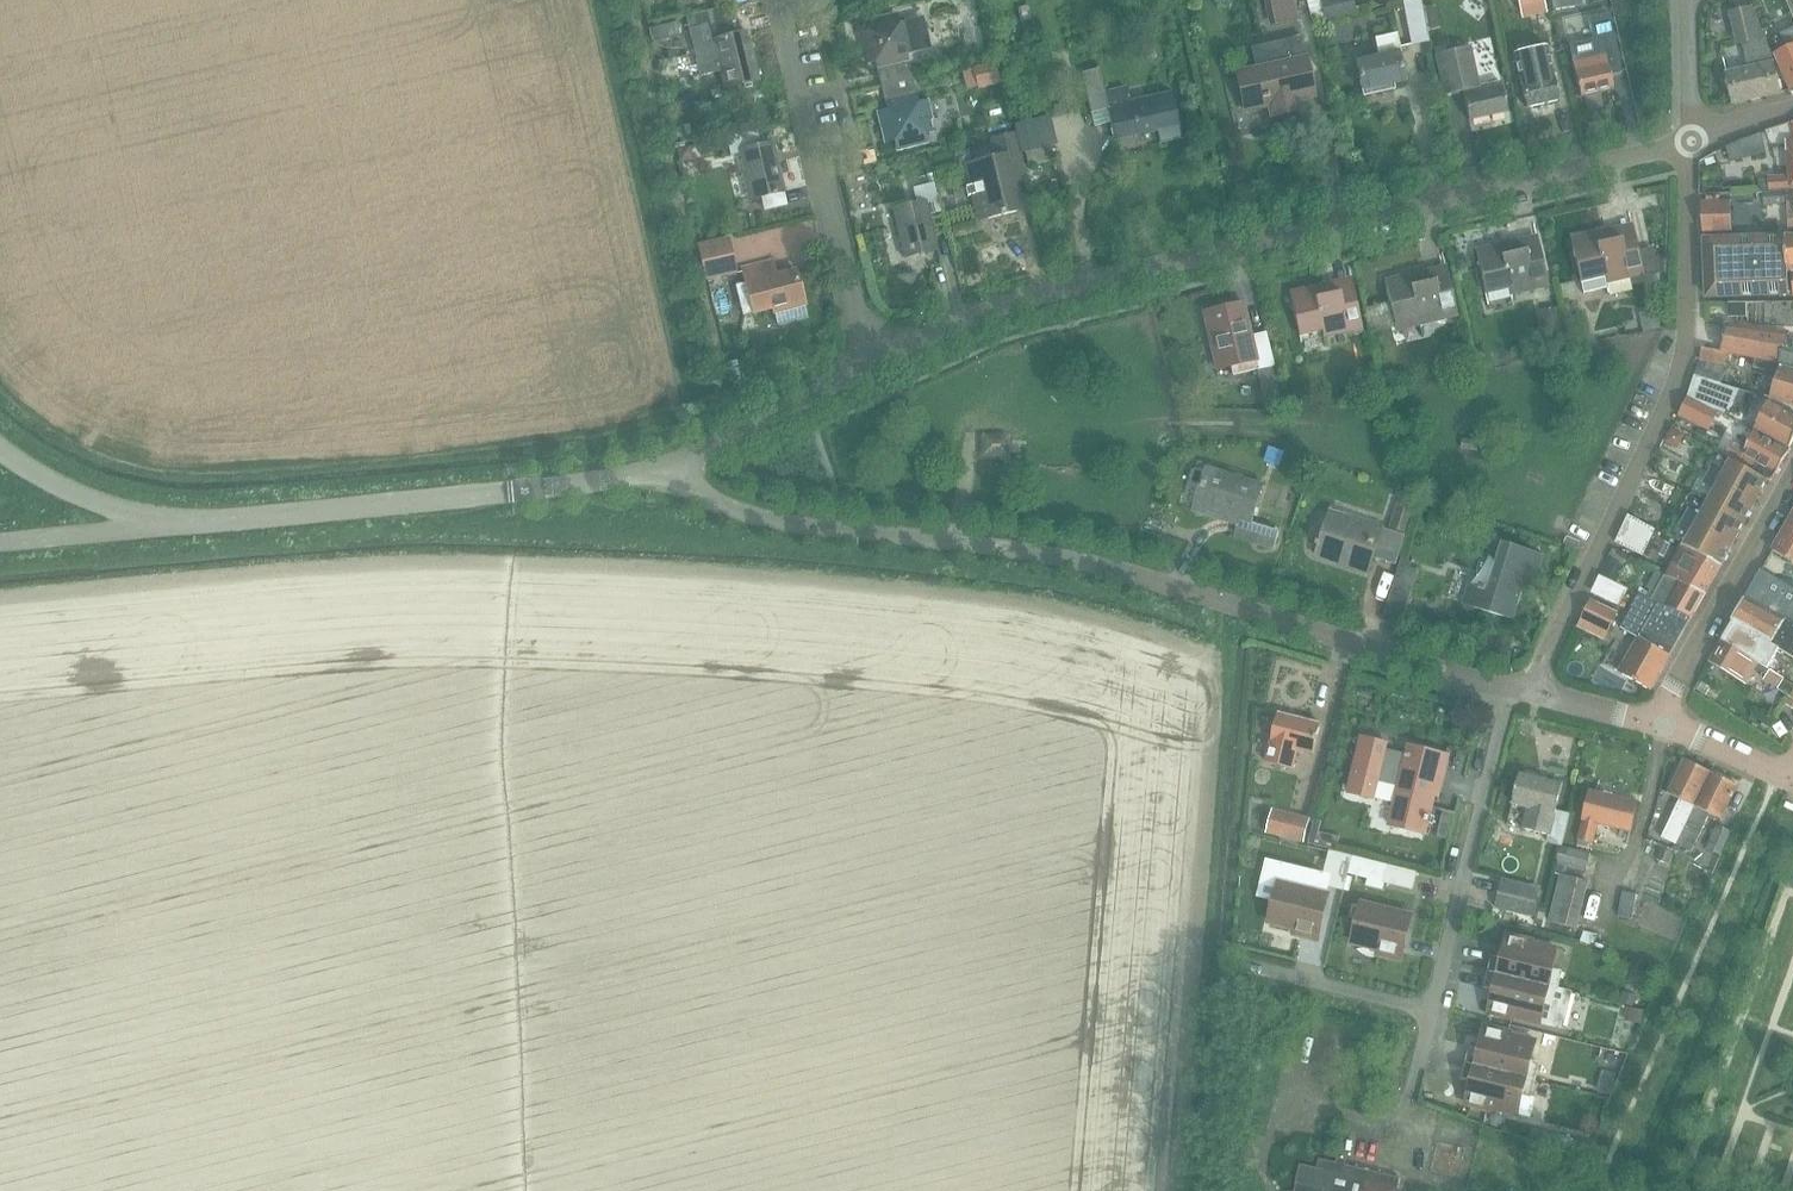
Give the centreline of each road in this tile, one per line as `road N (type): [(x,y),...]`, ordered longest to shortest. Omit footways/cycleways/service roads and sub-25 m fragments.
road 1 (residential): [(1508,687),(1067,558),(733,511),(666,473)]
road 2 (residential): [(866,356),(1145,270),(1691,141)]
road 3 (residential): [(1533,692),(1671,393),(1685,338),(1691,141)]
road 4 (residential): [(866,356),(783,22),(809,0)]
road 5 (unclassified): [(154,522),(513,490)]
road 6 (residential): [(1432,1013),(1508,687)]
road 7 (residential): [(1664,726),(1680,673),(1792,474)]
road 8 (residential): [(666,473),(866,356)]
road 9 (residential): [(1432,1013),(1255,970)]
road 10 (unclassified): [(154,522),(44,480),(0,453)]
road 11 (unclassified): [(0,540),(154,522)]
road 12 (residential): [(513,490),(666,473)]
road 13 (residential): [(1691,141),(1687,0)]
road 14 (residential): [(1792,778),(1664,726)]
road 15 (residential): [(1664,726),(1533,692)]

